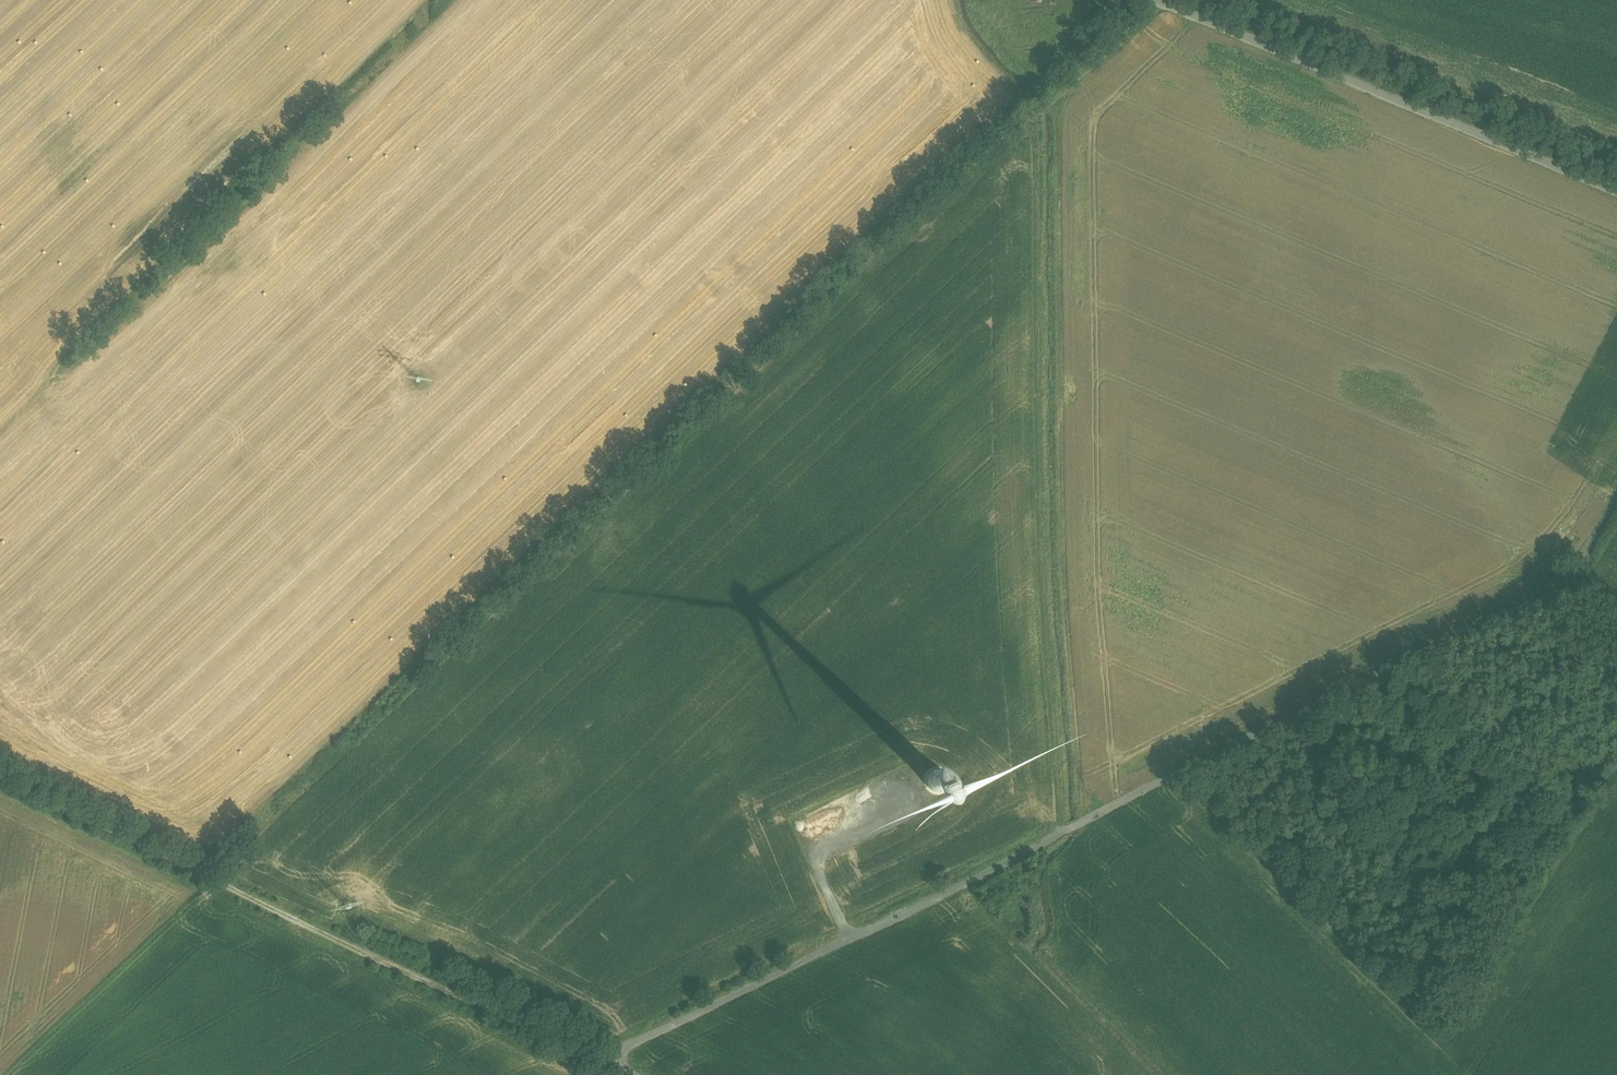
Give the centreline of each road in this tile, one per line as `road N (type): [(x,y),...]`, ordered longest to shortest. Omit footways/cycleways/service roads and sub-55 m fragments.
road 1 (track): [(565,1064),(1011,848),(1527,580),(1616,442)]
road 2 (track): [(0,779),(463,1002),(588,1074)]
road 3 (track): [(843,930),(812,859),(817,846),(915,797)]

